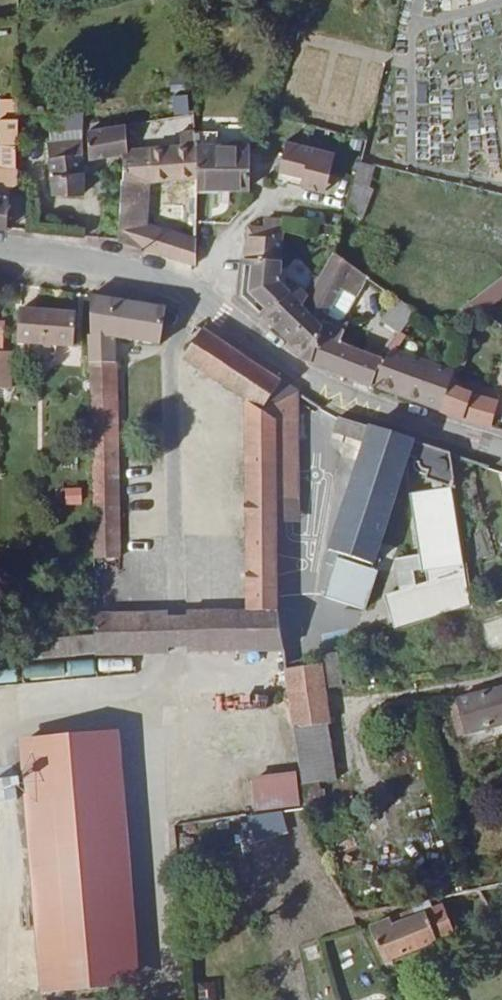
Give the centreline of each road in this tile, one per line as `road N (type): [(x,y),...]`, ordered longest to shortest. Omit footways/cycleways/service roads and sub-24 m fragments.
road 1 (unclassified): [(0,259),(142,276),(223,315),(321,396),(501,449)]

